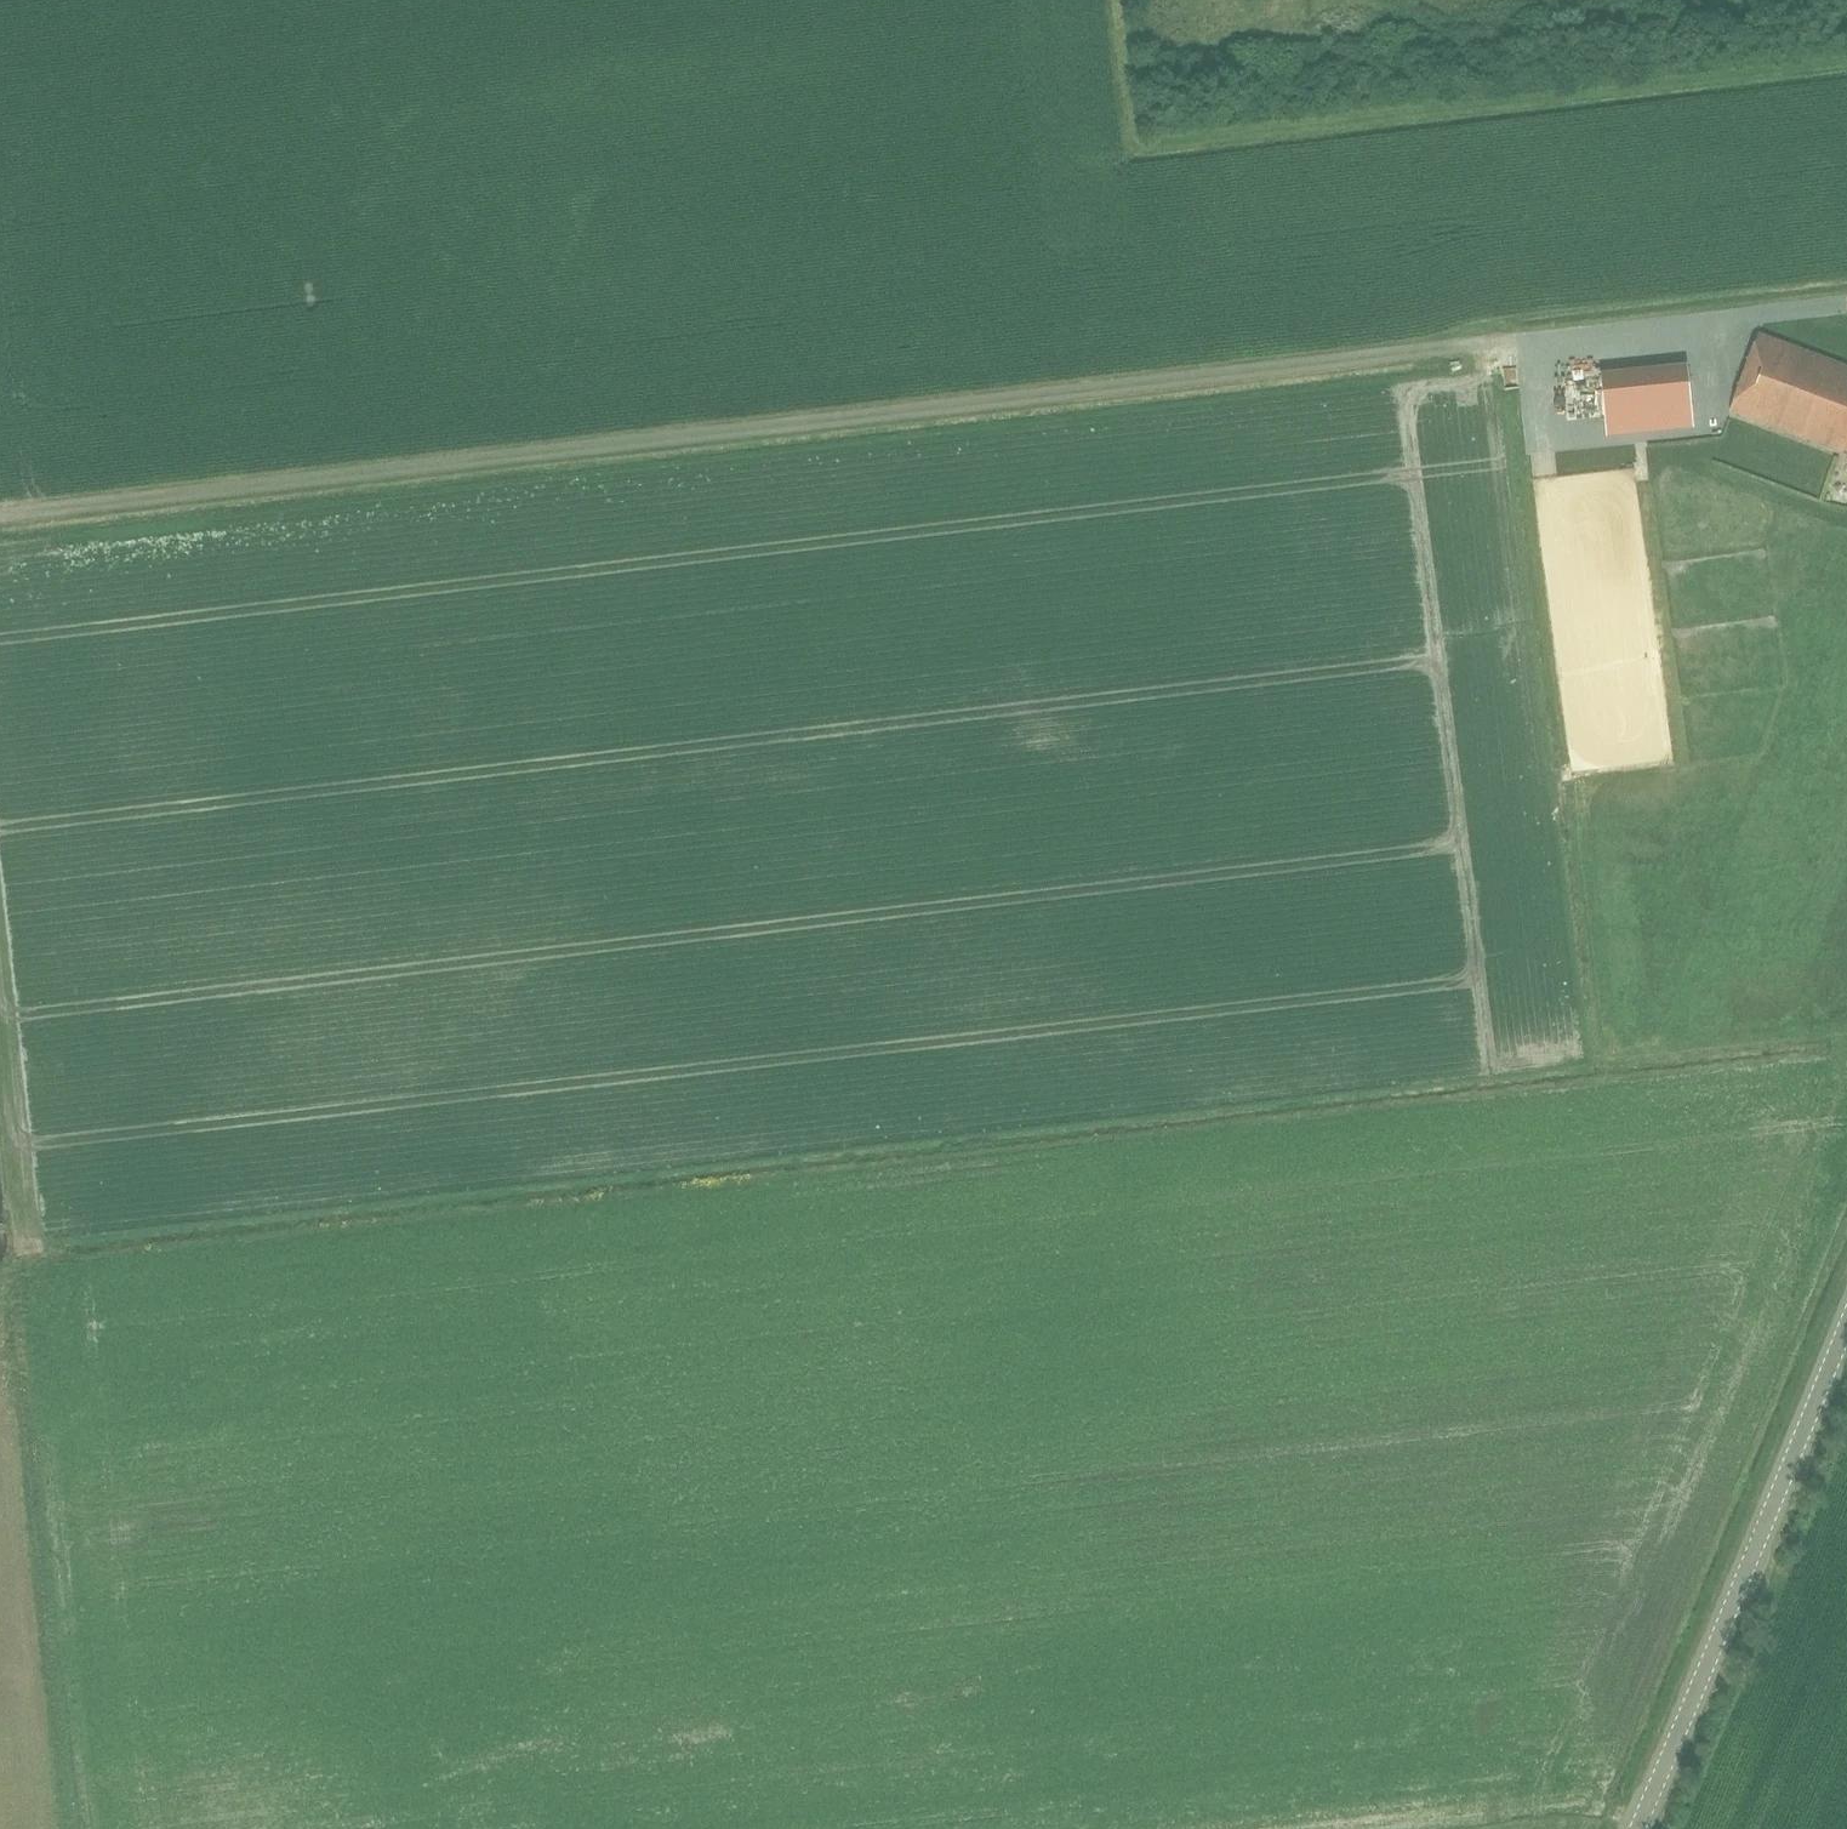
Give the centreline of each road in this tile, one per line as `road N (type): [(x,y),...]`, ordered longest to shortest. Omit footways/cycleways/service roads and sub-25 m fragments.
road 1 (tertiary): [(1633,1828),(1846,1302)]

